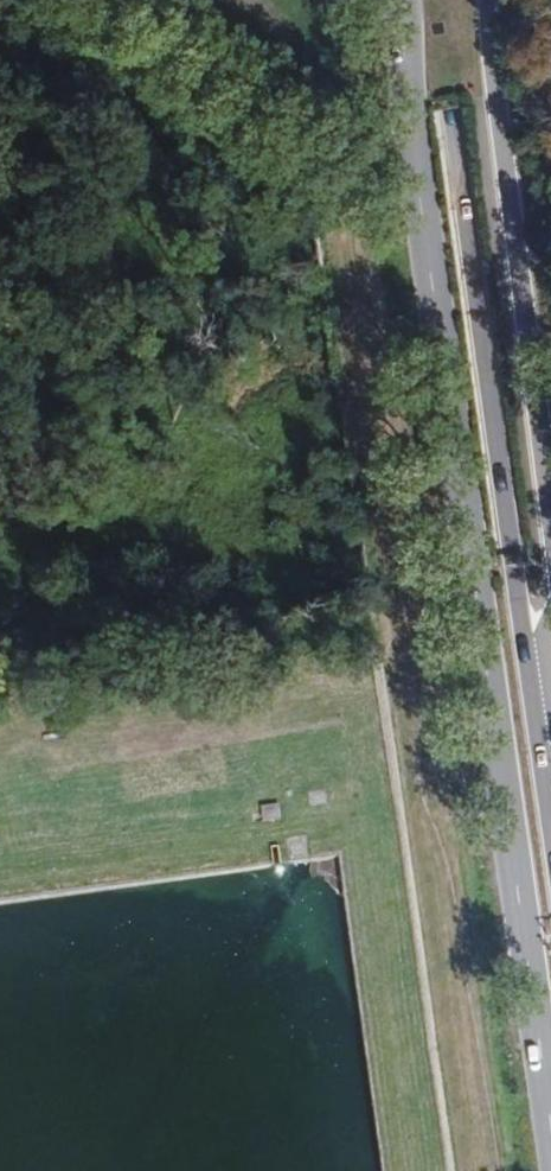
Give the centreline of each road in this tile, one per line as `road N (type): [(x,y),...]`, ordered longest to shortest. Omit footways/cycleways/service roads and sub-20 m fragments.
road 1 (primary): [(402,0),(423,226),(550,1136)]
road 2 (secondary): [(550,816),(432,0)]
road 3 (primary): [(550,503),(486,0)]

